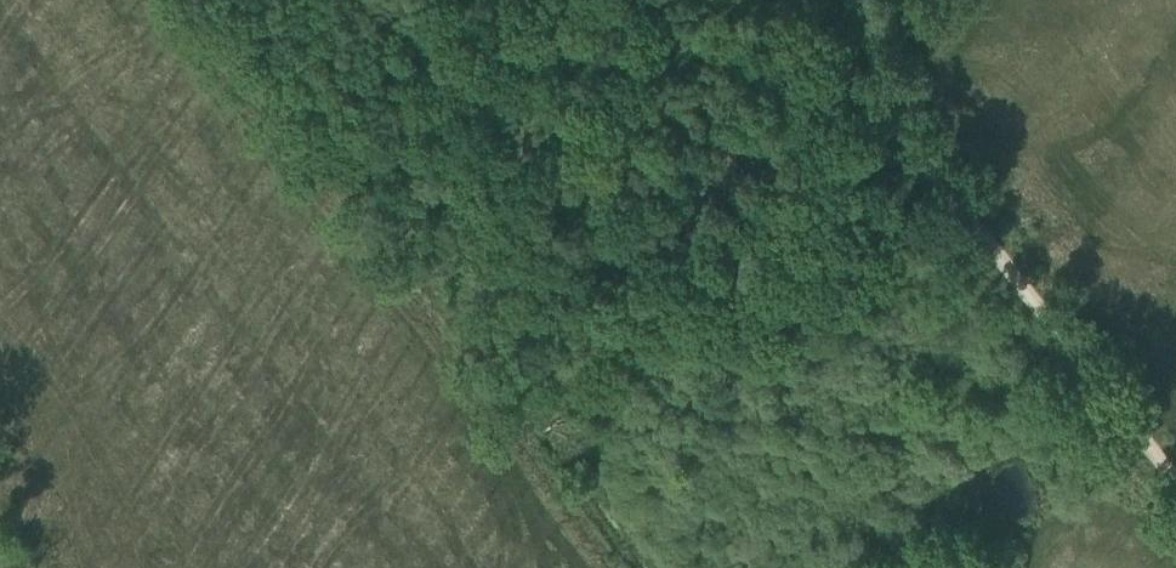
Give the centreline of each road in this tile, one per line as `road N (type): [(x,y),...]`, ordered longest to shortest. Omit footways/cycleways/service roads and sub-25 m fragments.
road 1 (track): [(800,0),(1175,479)]

